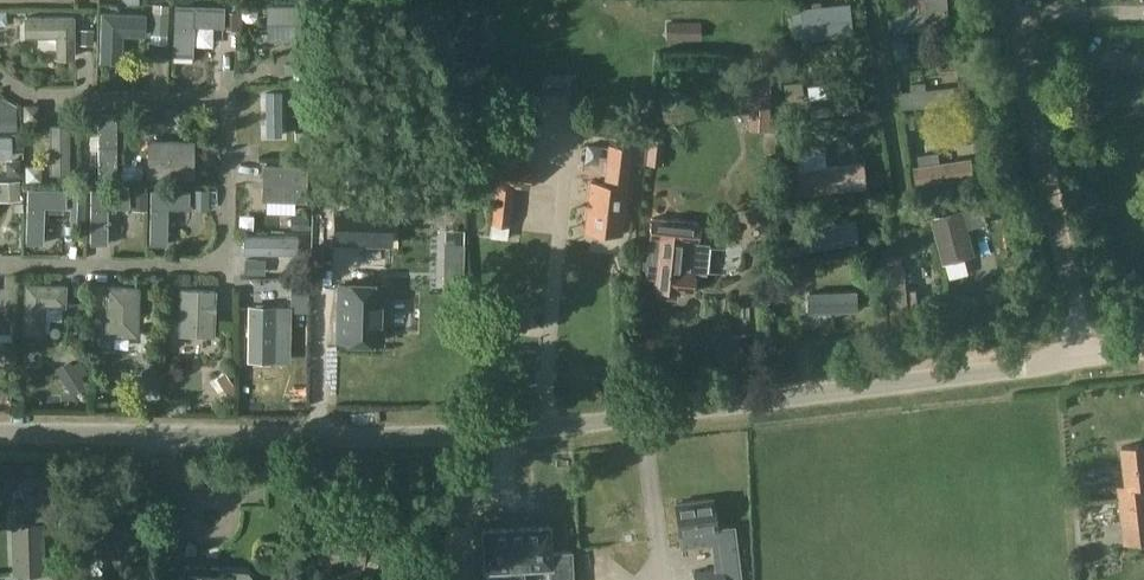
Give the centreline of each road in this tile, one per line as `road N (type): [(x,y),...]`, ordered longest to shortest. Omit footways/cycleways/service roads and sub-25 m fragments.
road 1 (unclassified): [(0,434),(508,437),(1081,359)]
road 2 (unclassified): [(1081,359),(1003,0)]

